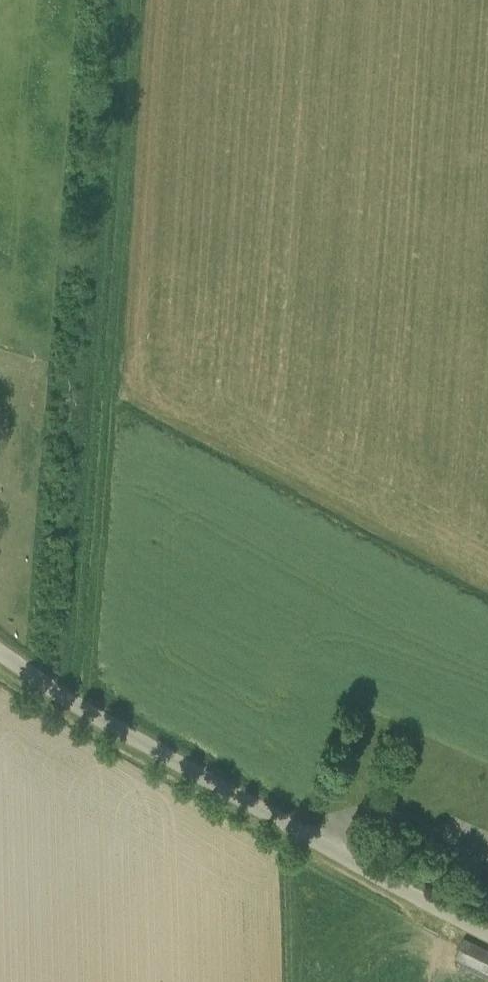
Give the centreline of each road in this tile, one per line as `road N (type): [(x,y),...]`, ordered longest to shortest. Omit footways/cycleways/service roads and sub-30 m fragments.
road 1 (unclassified): [(487,936),(104,721),(0,650)]

